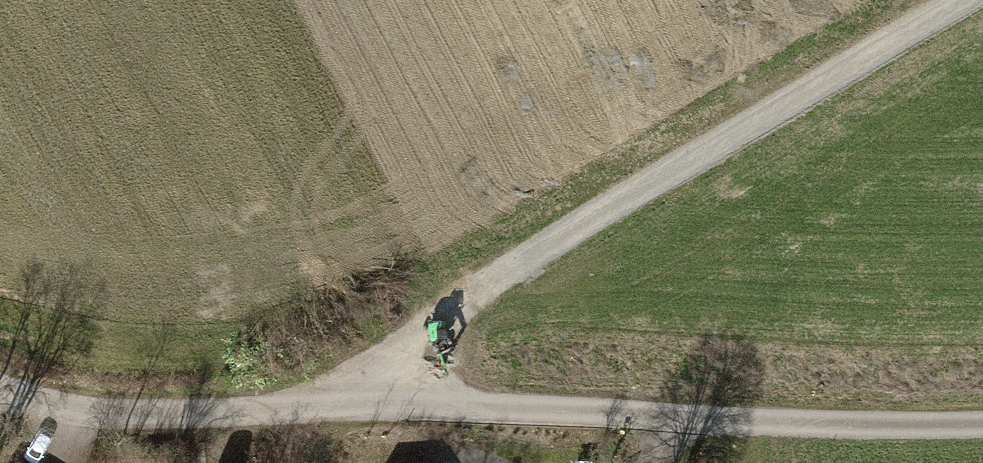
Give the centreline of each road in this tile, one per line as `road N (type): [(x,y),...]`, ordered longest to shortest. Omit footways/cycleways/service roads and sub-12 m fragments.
road 1 (unclassified): [(982,430),(793,430),(389,406),(104,416),(65,415),(0,394)]
road 2 (track): [(389,406),(405,359),(472,303),(978,0)]

